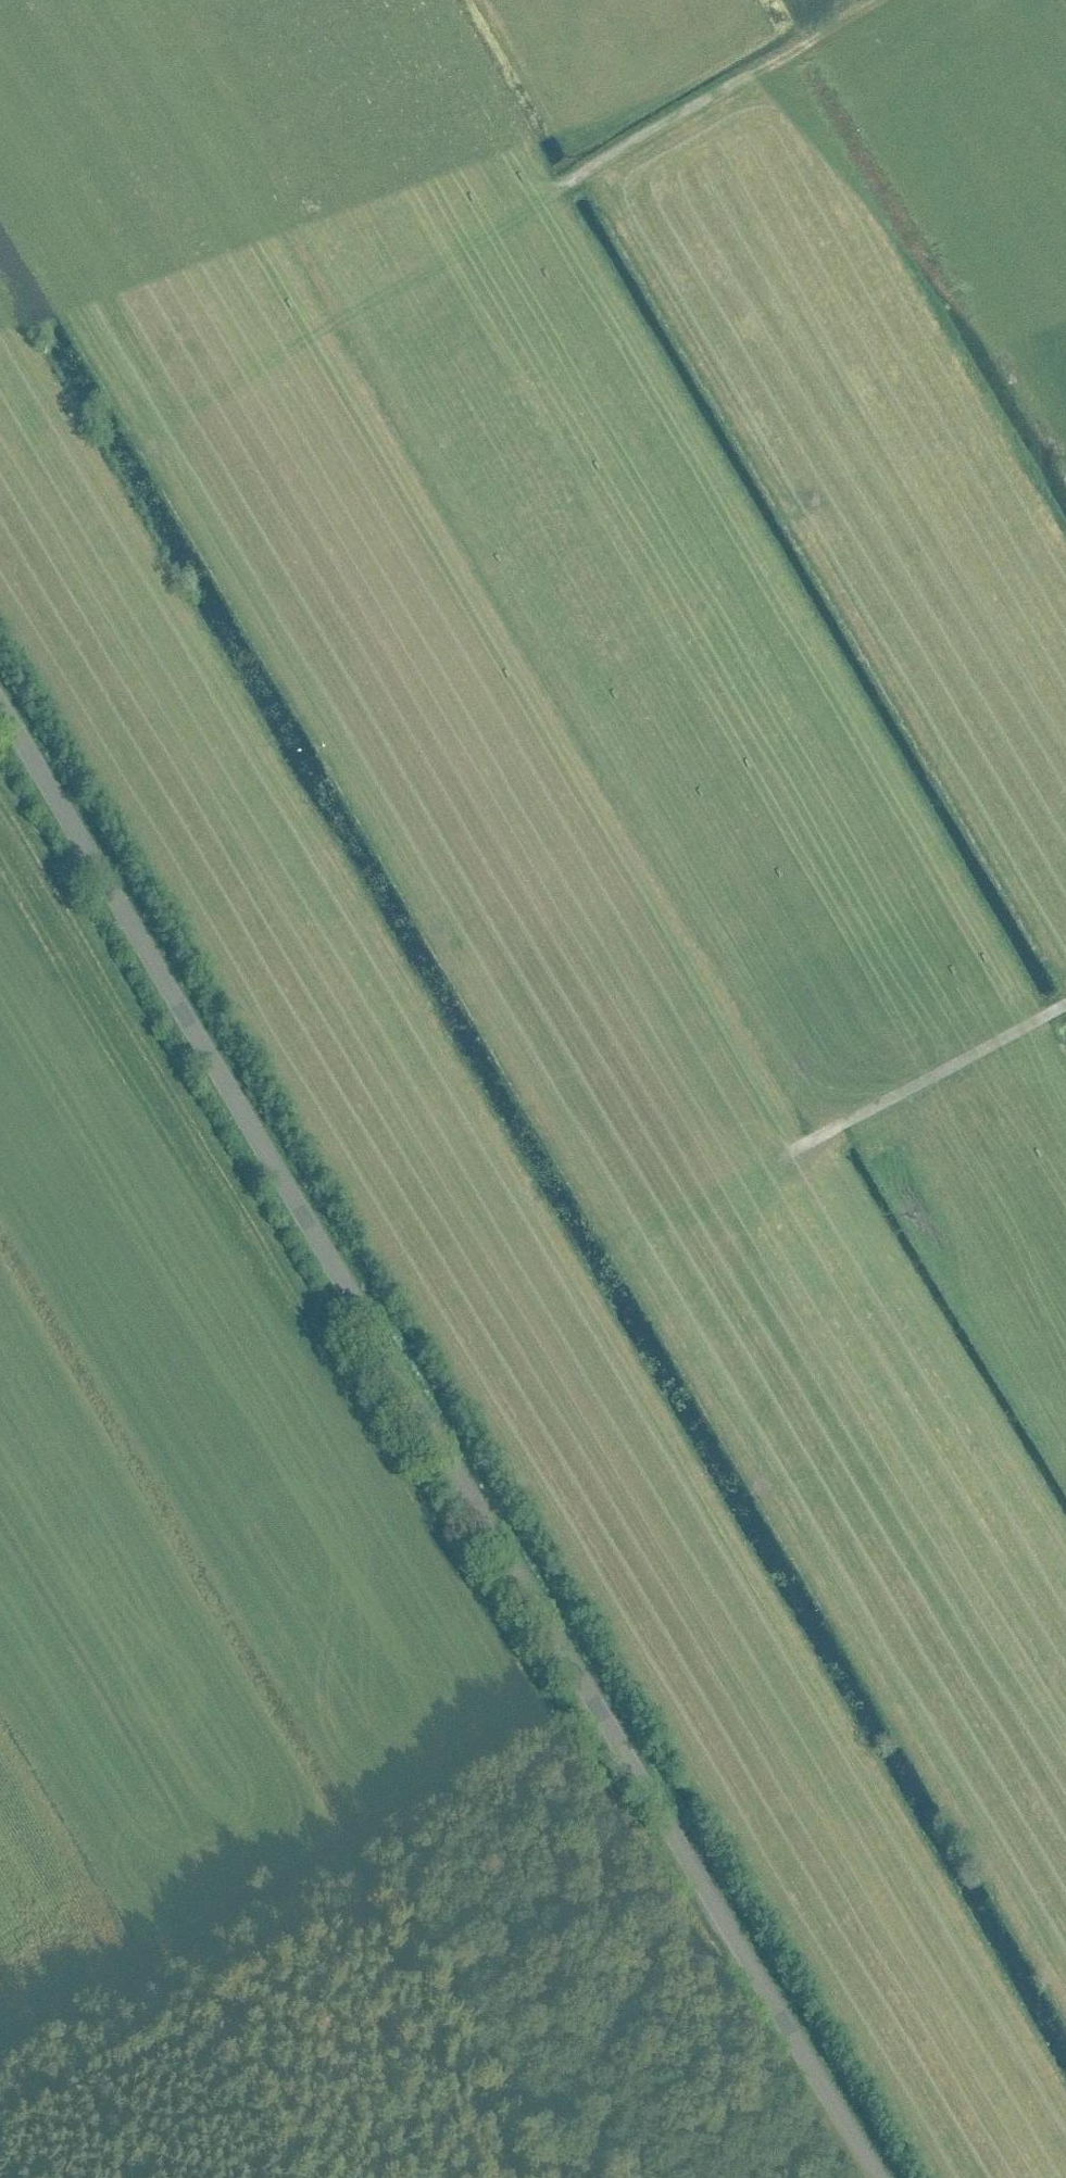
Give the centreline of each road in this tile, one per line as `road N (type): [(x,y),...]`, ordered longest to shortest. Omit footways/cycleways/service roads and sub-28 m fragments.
road 1 (tertiary): [(877,2177),(0,705)]
road 2 (track): [(598,1709),(0,2063)]

